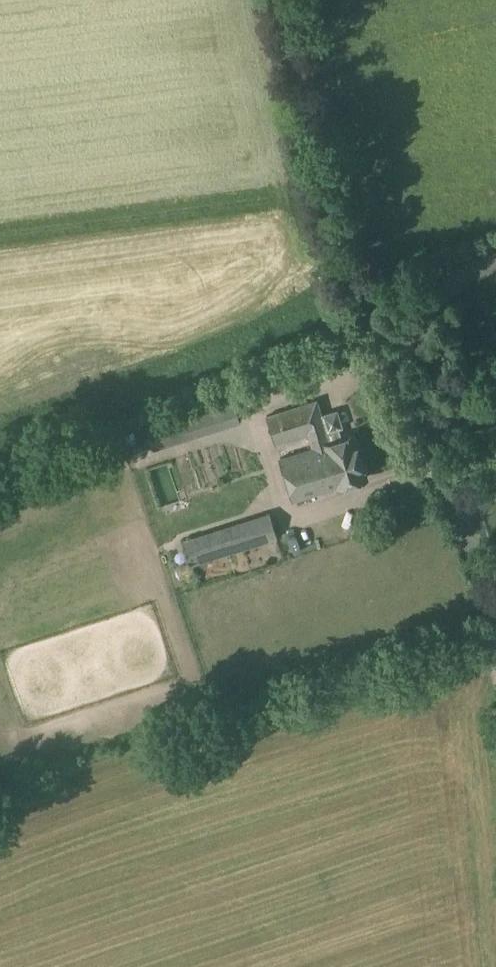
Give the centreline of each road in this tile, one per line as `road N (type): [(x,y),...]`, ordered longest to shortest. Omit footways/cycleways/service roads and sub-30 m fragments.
road 1 (unclassified): [(495,637),(406,388),(347,271),(283,0)]

